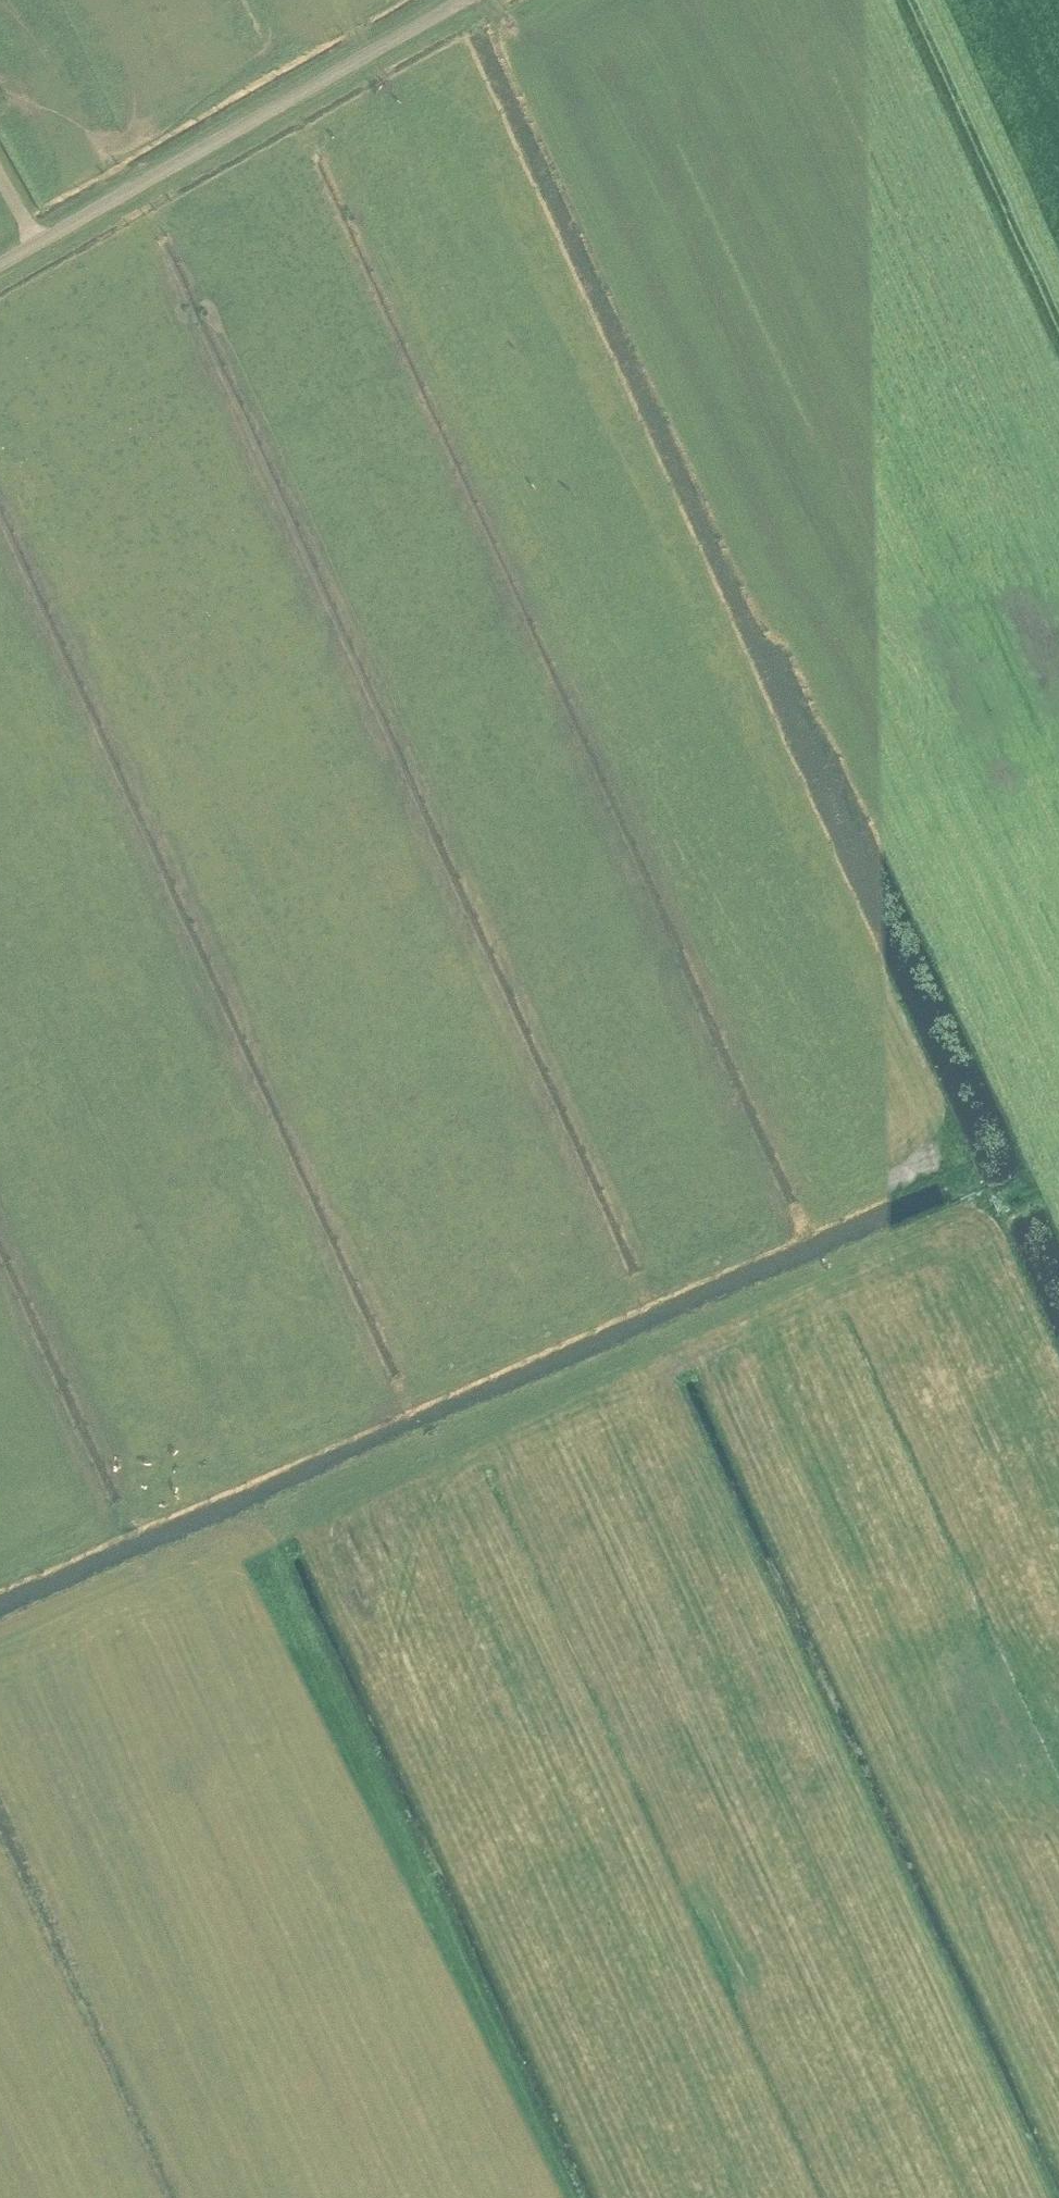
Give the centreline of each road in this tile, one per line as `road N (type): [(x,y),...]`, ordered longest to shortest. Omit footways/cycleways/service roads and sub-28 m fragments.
road 1 (unclassified): [(0,265),(465,0)]

